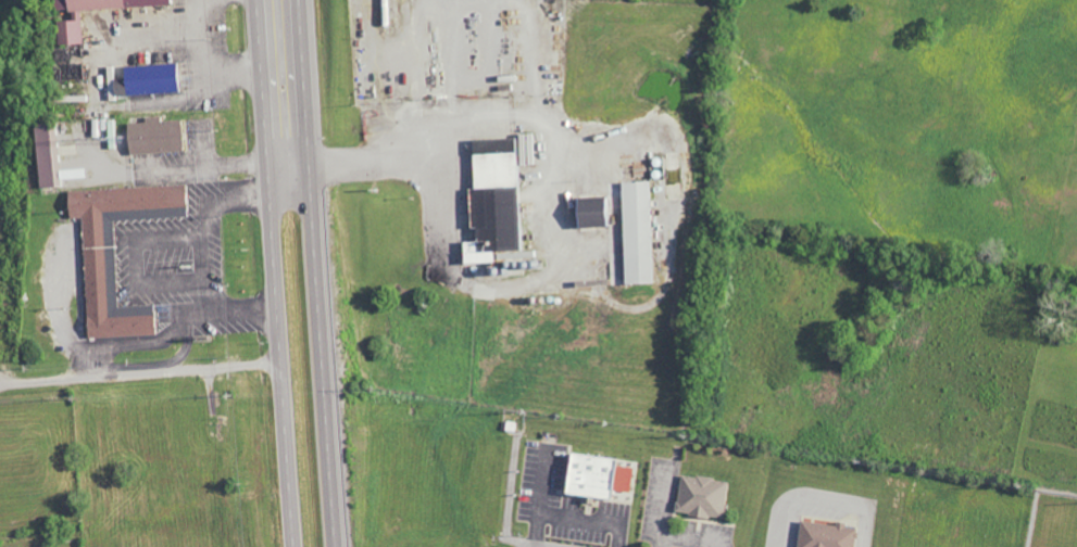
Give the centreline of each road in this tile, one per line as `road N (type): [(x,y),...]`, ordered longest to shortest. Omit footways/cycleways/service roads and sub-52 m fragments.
road 1 (primary): [(257,0),(296,546)]
road 2 (primary): [(339,546),(302,0)]

